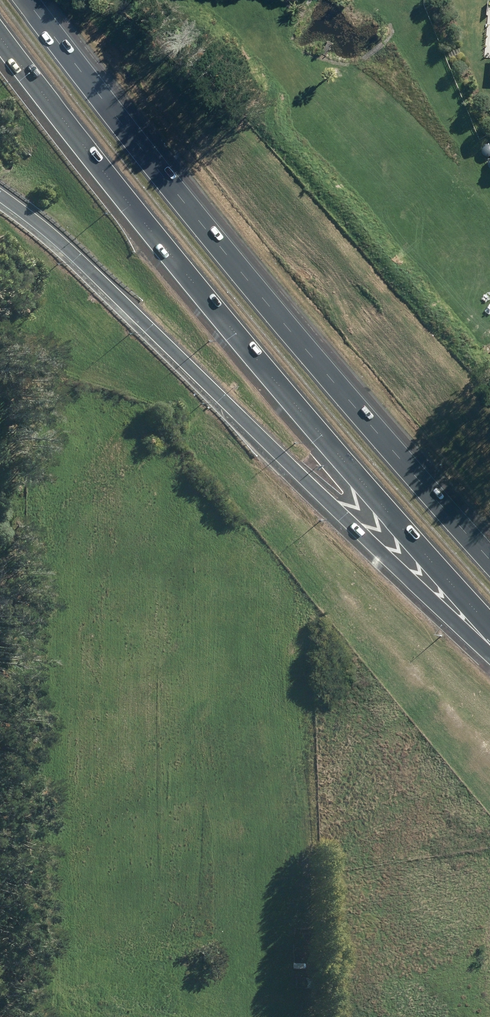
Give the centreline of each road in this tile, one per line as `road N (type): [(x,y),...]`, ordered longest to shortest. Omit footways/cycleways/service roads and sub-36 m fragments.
road 1 (motorway): [(489,623),(294,404),(0,38)]
road 2 (motorway): [(27,0),(267,303),(489,559)]
road 3 (motorway): [(489,643),(439,609),(71,251),(0,194)]

